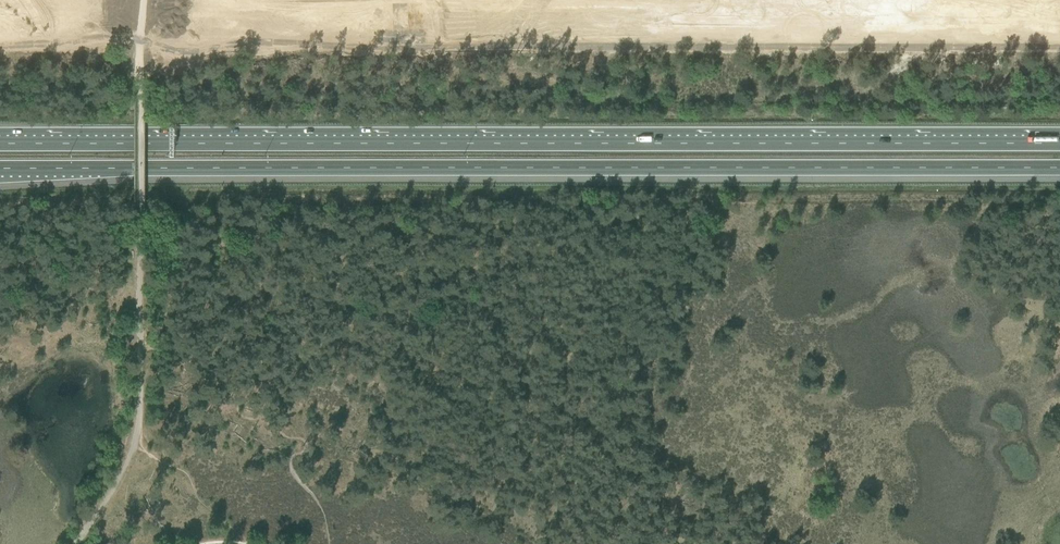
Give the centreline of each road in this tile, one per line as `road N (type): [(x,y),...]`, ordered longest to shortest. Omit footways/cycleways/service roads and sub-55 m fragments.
road 1 (track): [(1059,45),(0,44)]
road 2 (motorway): [(0,168),(1059,168)]
road 3 (motorway): [(1059,143),(0,143)]

